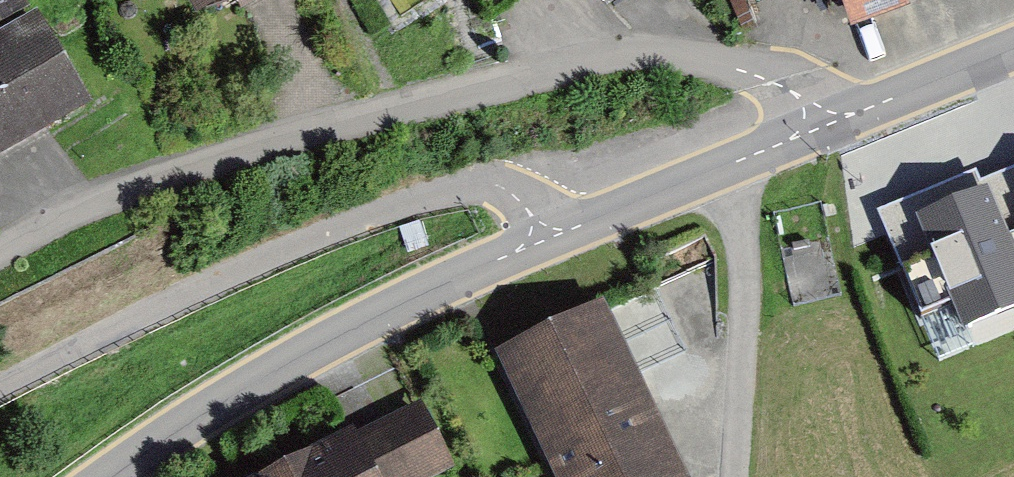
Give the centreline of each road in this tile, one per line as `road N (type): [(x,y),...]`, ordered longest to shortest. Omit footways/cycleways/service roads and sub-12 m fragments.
road 1 (unclassified): [(801,134),(788,103),(740,69),(629,57),(235,154),(78,211),(0,253)]
road 2 (unclassified): [(0,390),(187,297),(459,190),(507,190),(539,234)]
road 3 (tertiary): [(111,476),(233,394),(539,234)]
road 4 (track): [(725,164),(743,226),(747,296),(737,476)]
road 5 (tertiary): [(539,234),(587,223),(801,134)]
road 6 (tertiary): [(801,134),(1013,46)]

